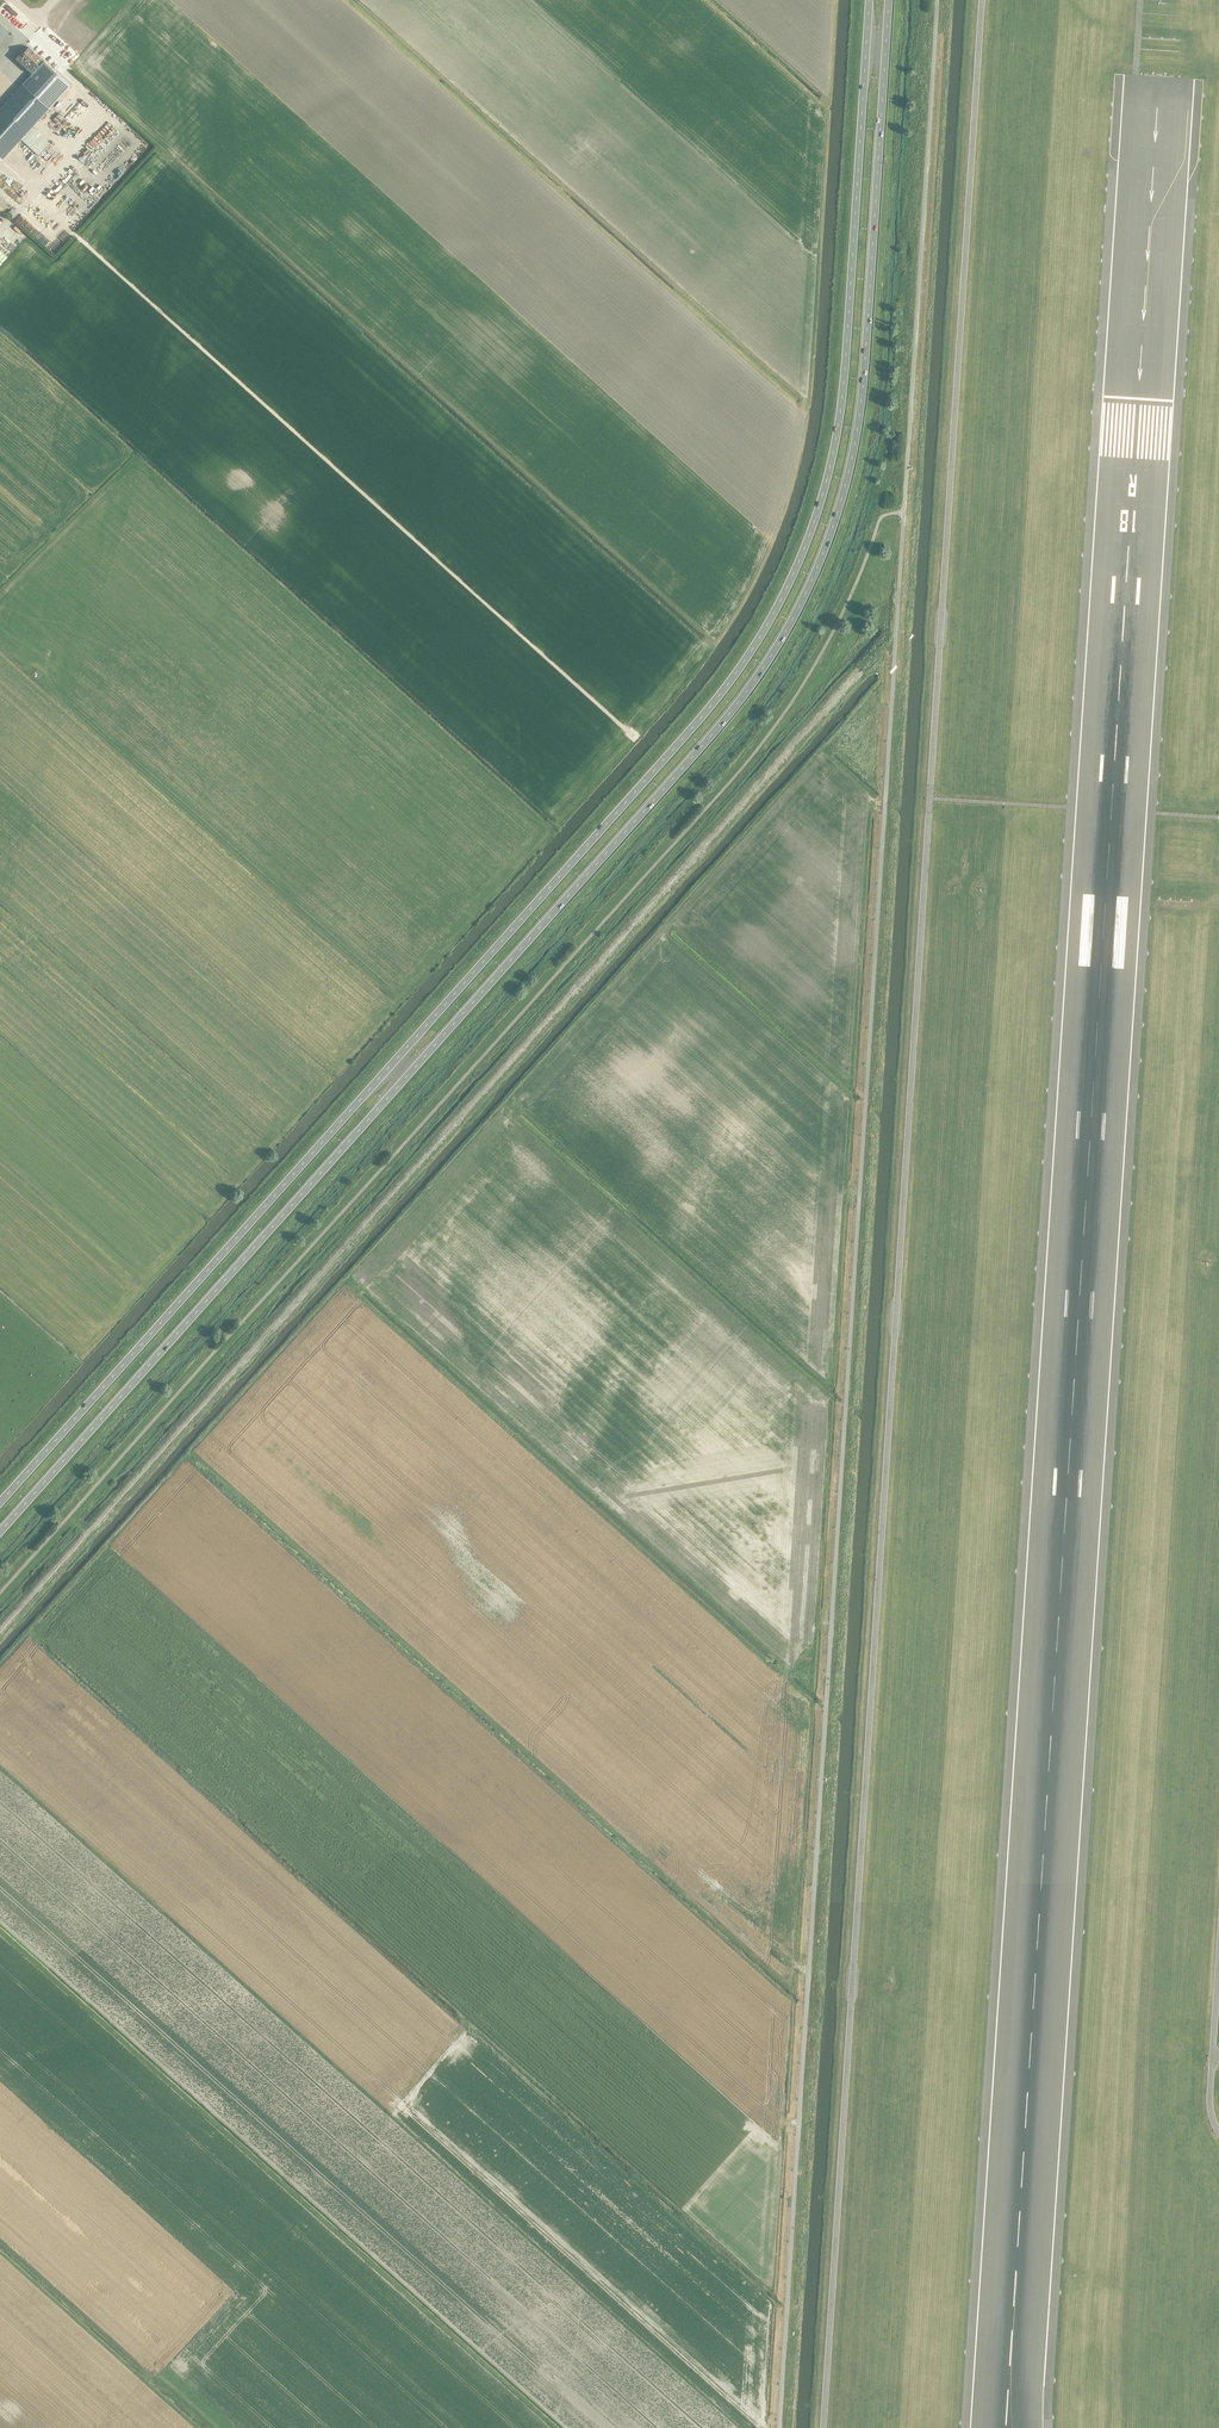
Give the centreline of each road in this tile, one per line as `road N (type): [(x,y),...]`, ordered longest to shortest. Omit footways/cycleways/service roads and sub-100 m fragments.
road 1 (trunk): [(0,1531),(687,763),(784,634),(828,541),(861,405),(889,0)]
road 2 (trunk): [(869,0),(838,422),(811,525),(769,618),(674,746),(0,1502)]
road 3 (track): [(767,2427),(405,2107)]

